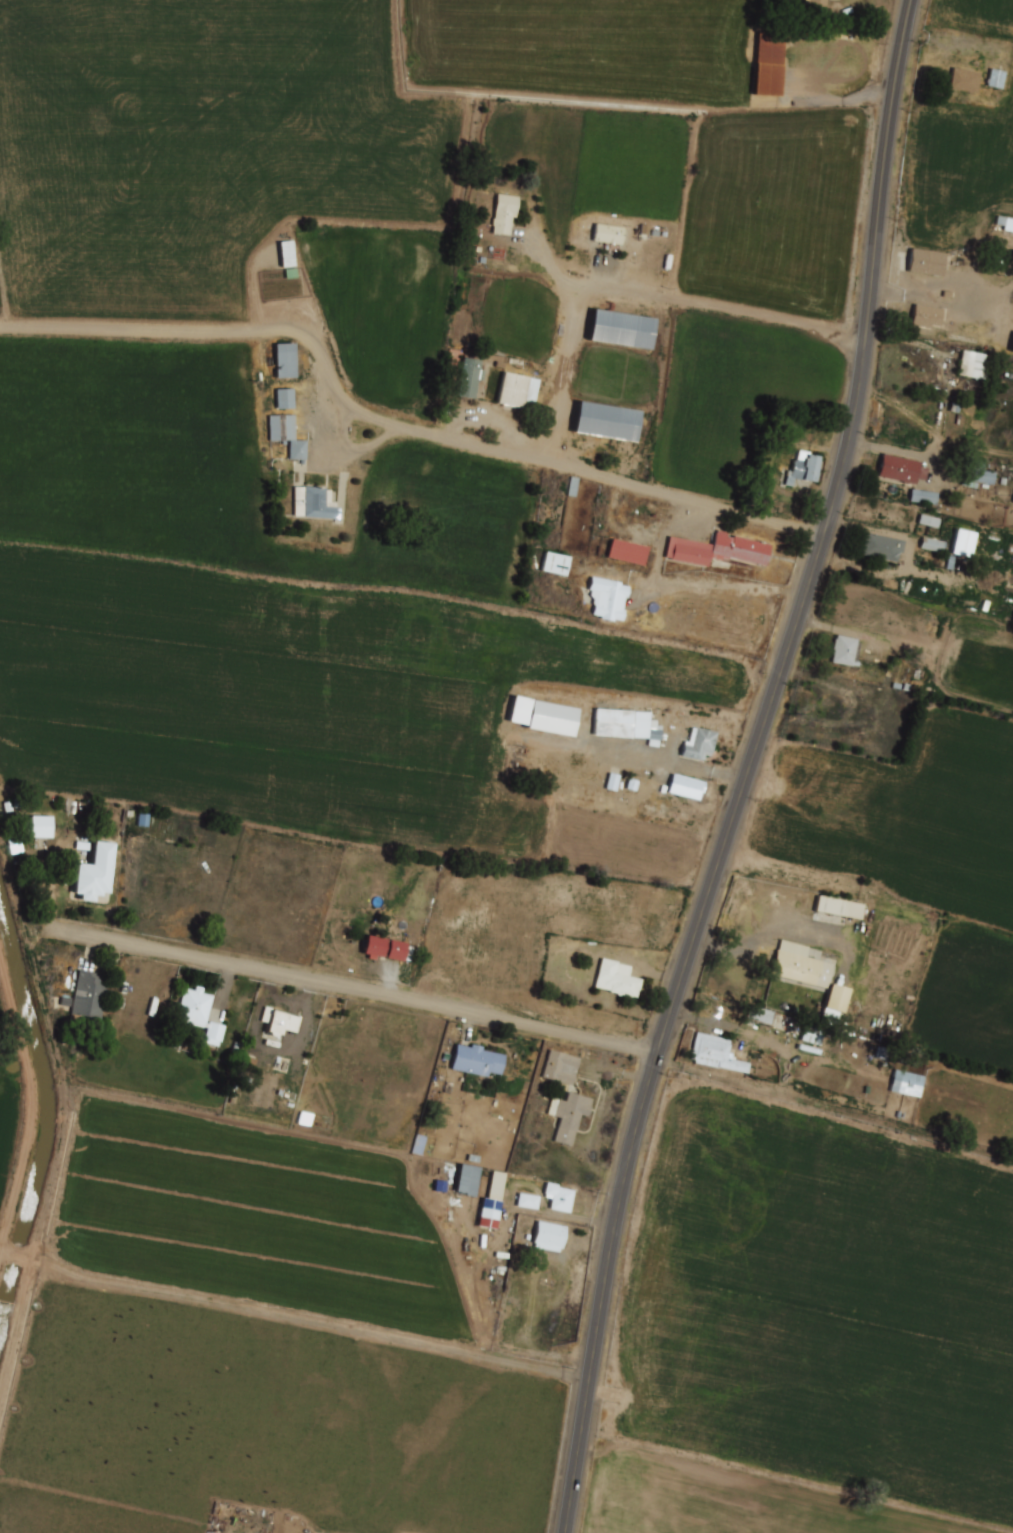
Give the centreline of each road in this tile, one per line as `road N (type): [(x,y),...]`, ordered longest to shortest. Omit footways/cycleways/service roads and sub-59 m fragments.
road 1 (primary): [(565,1532),(622,1188),(647,1090),(853,428),(911,0)]
road 2 (residential): [(826,533),(359,412),(343,404),(318,345),(289,331),(0,330)]
road 3 (residential): [(658,1051),(56,929)]

